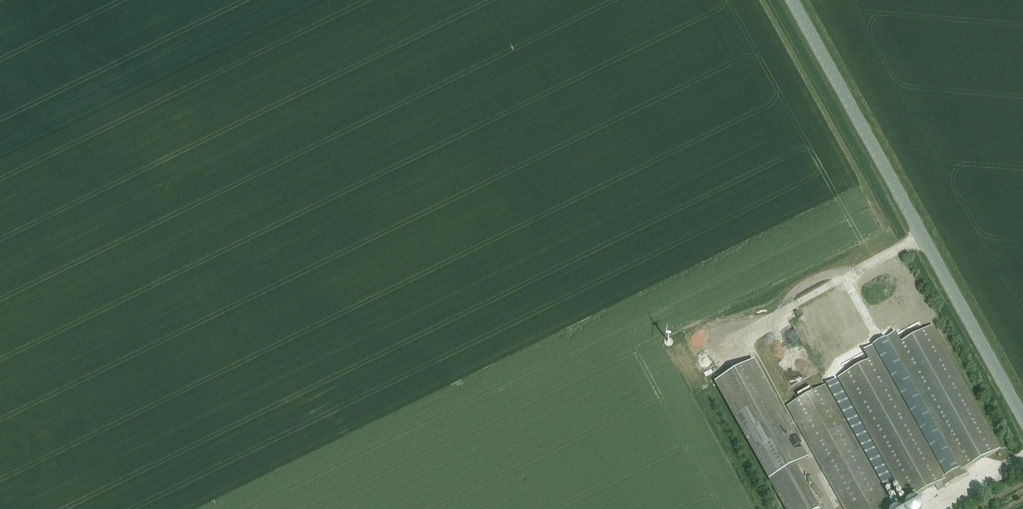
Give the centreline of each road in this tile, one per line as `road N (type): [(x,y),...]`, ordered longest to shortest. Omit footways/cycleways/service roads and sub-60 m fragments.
road 1 (tertiary): [(1022,416),(792,0)]

